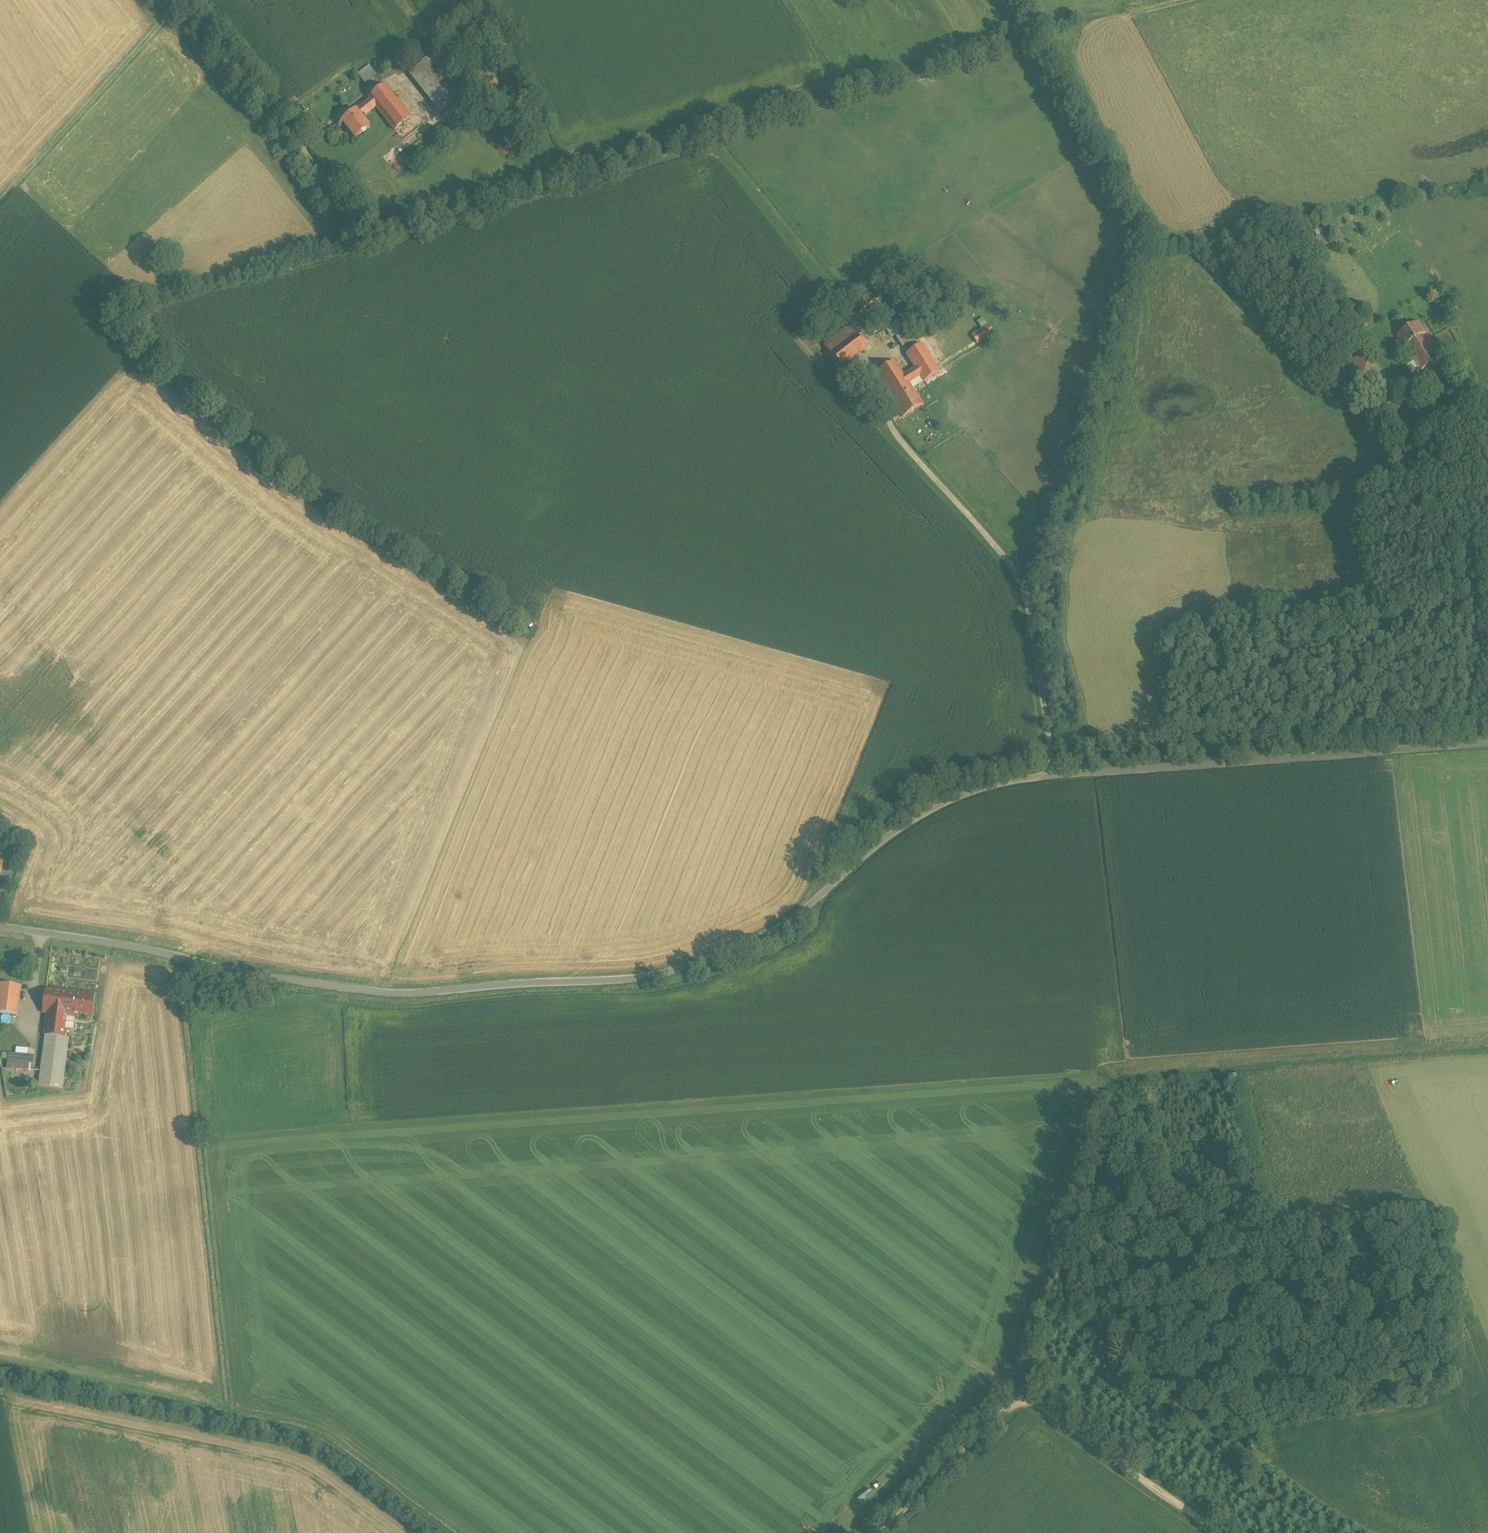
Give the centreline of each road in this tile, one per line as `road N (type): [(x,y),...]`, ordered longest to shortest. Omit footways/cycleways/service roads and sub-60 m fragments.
road 1 (unclassified): [(1487,746),(1011,784),(894,832),(791,922),(759,939),(641,980),(357,991),(0,927)]
road 2 (track): [(884,1531),(994,1420),(1019,1406),(1050,1413),(1222,1532)]
road 3 (track): [(0,203),(183,1)]

